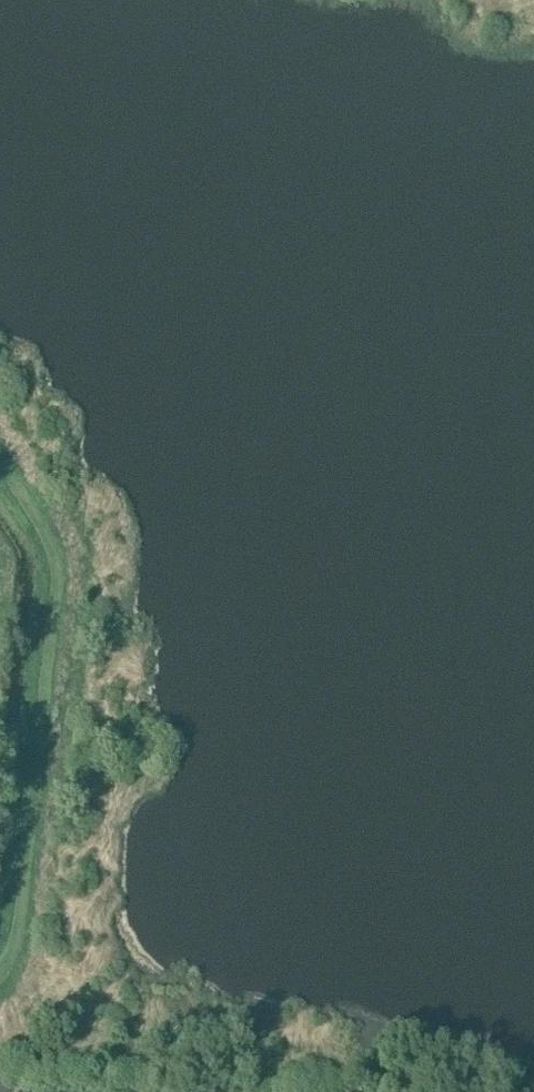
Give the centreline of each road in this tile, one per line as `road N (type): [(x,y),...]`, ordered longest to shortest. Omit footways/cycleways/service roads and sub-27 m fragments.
road 1 (track): [(0,461),(54,541),(57,573),(21,936),(0,971)]

